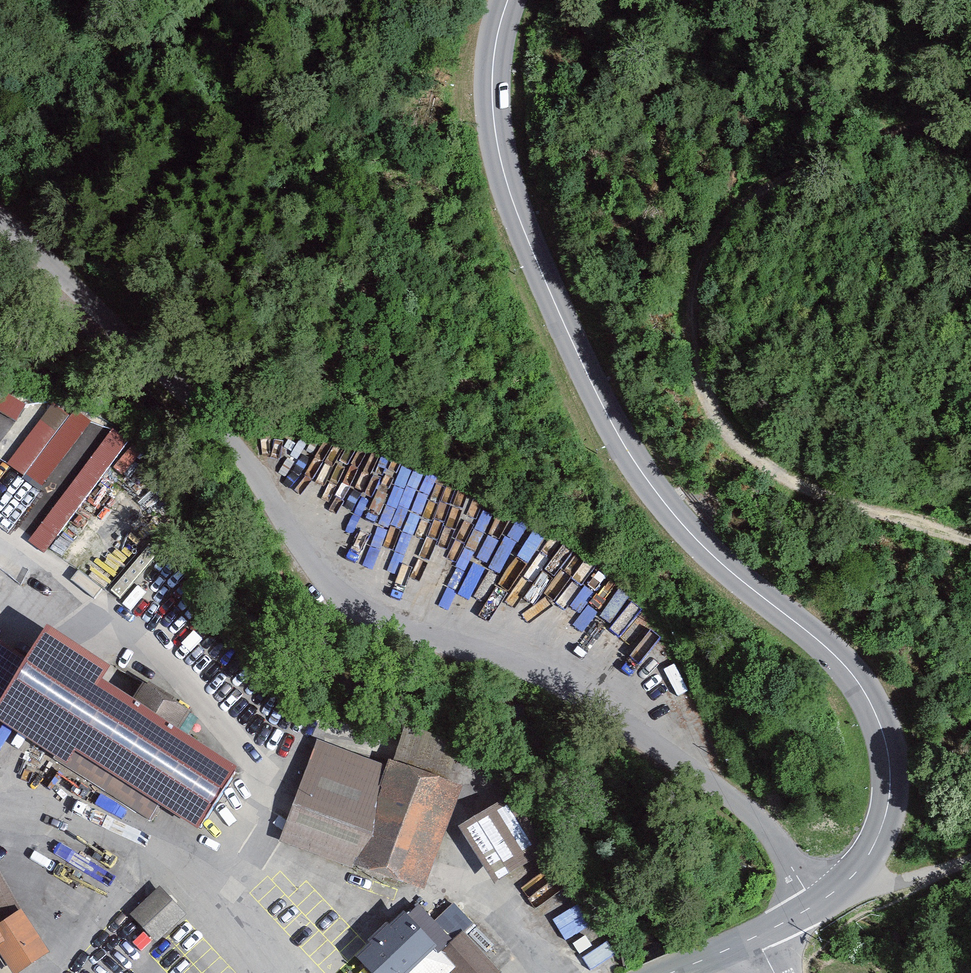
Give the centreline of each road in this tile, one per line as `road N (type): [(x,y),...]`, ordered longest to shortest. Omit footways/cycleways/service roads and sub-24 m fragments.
road 1 (unclassified): [(0,221),(214,423),(361,597),(602,714),(709,784),(762,822),(808,908)]
road 2 (tertiary): [(506,0),(494,81),(503,160),(560,317),(610,424),(664,506),(866,690),(883,735),(888,809),(869,855),(808,908)]
road 3 (track): [(970,545),(791,482),(739,444),(694,353),(695,291),(708,248),(744,204),(837,153),(970,106)]
road 4 (track): [(844,884),(899,883),(970,857)]

